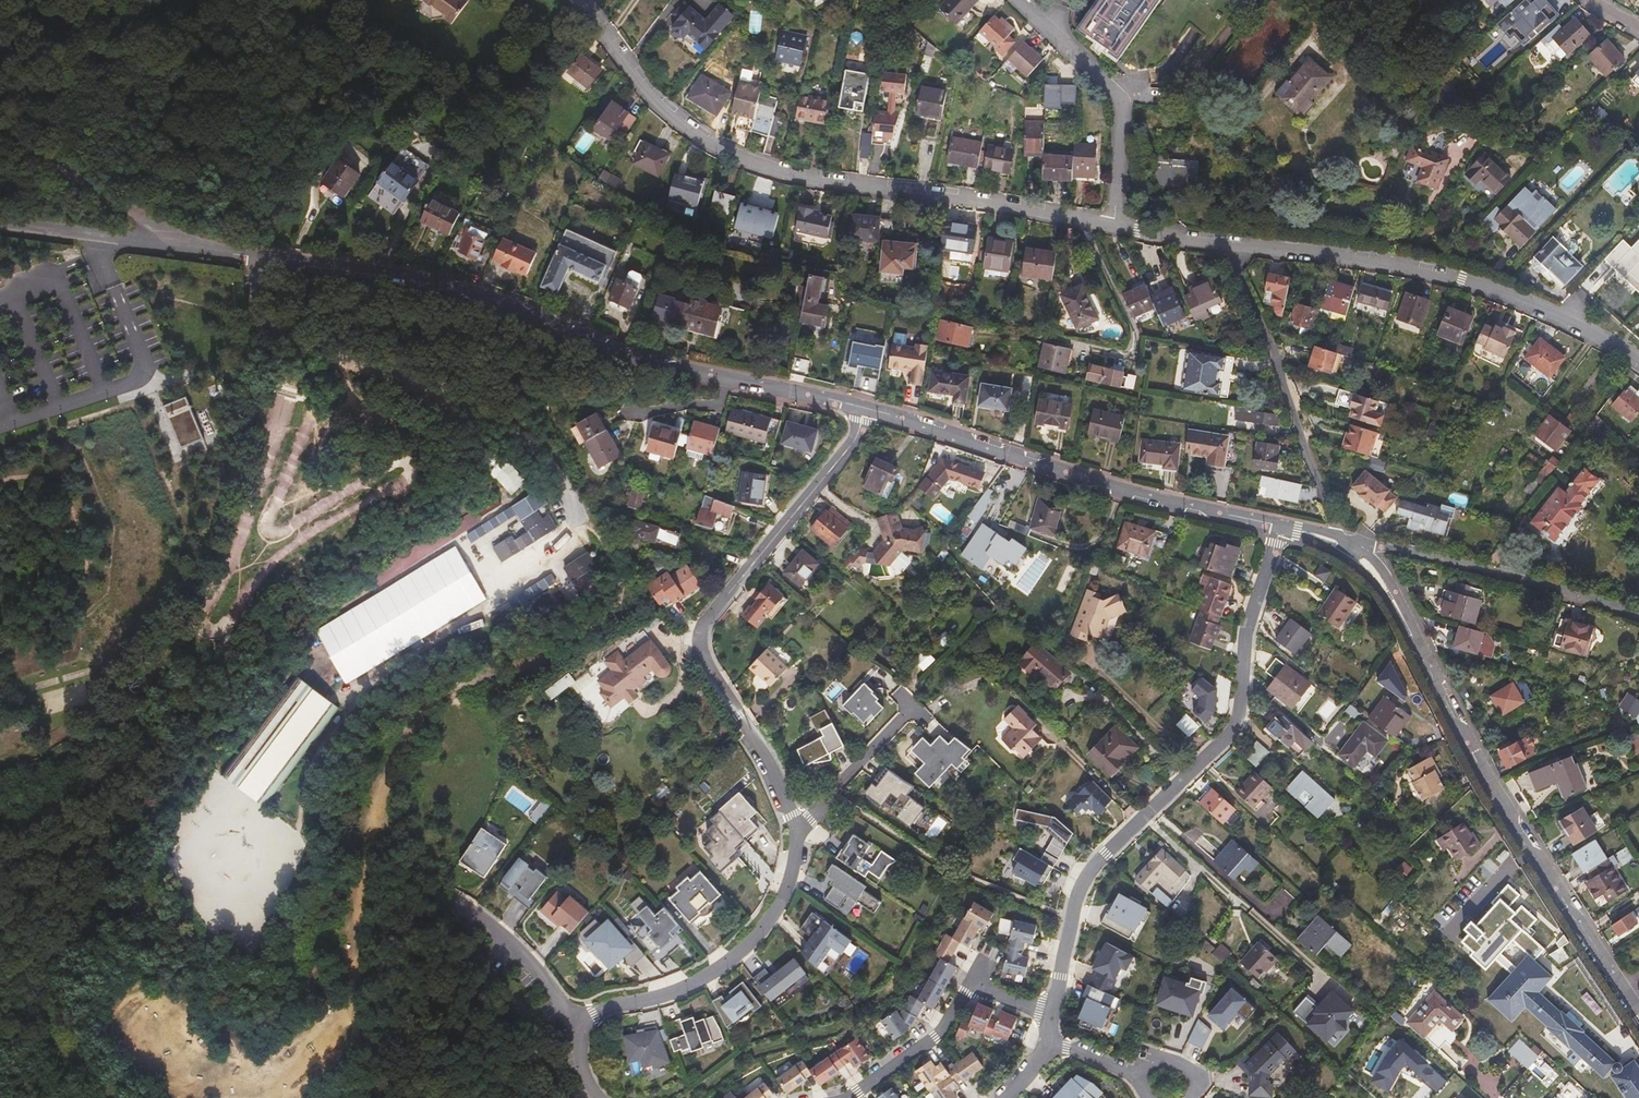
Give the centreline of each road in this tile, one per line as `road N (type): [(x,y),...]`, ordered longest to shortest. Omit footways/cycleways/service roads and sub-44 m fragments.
road 1 (unclassified): [(867,407),(622,345),(476,291),(198,250)]
road 2 (track): [(492,930),(456,942),(432,909),(396,823),(402,776),(452,691),(507,665),(553,655),(630,610),(615,557),(568,496)]
road 3 (residential): [(573,0),(654,106),(734,160),(1113,228)]
road 4 (residential): [(1052,1013),(1072,920),(1098,862),(1235,723),(1246,632),(1281,525)]
road 5 (unclassified): [(1361,552),(1379,571),(1492,784),(1638,1014)]
road 6 (residential): [(867,407),(850,442),(695,639),(699,664),(788,806),(801,839)]
road 7 (residential): [(1227,243),(1405,266),(1478,285),(1638,362)]
road 8 (unclassified): [(1281,525),(1129,490),(867,407)]
road 9 (residential): [(1227,243),(1339,542)]
road 10 (residential): [(801,839),(785,894),(729,959),(678,986),(602,1004),(570,1025)]
road 11 (track): [(396,823),(369,873),(340,1022),(283,1090)]
road 12 (residential): [(1638,614),(1395,549),(1361,552)]
road 13 (residential): [(1113,228),(1123,102),(1018,0)]
road 14 (unclassified): [(198,250),(0,119)]
road 15 (unclassified): [(198,250),(0,228)]
road 16 (residential): [(801,839),(810,812),(911,702)]
road 17 (track): [(307,485),(337,477),(371,437),(335,355)]
road 18 (residential): [(849,1097),(935,1036),(968,985)]
road 19 (residential): [(570,1025),(518,952),(467,916)]

